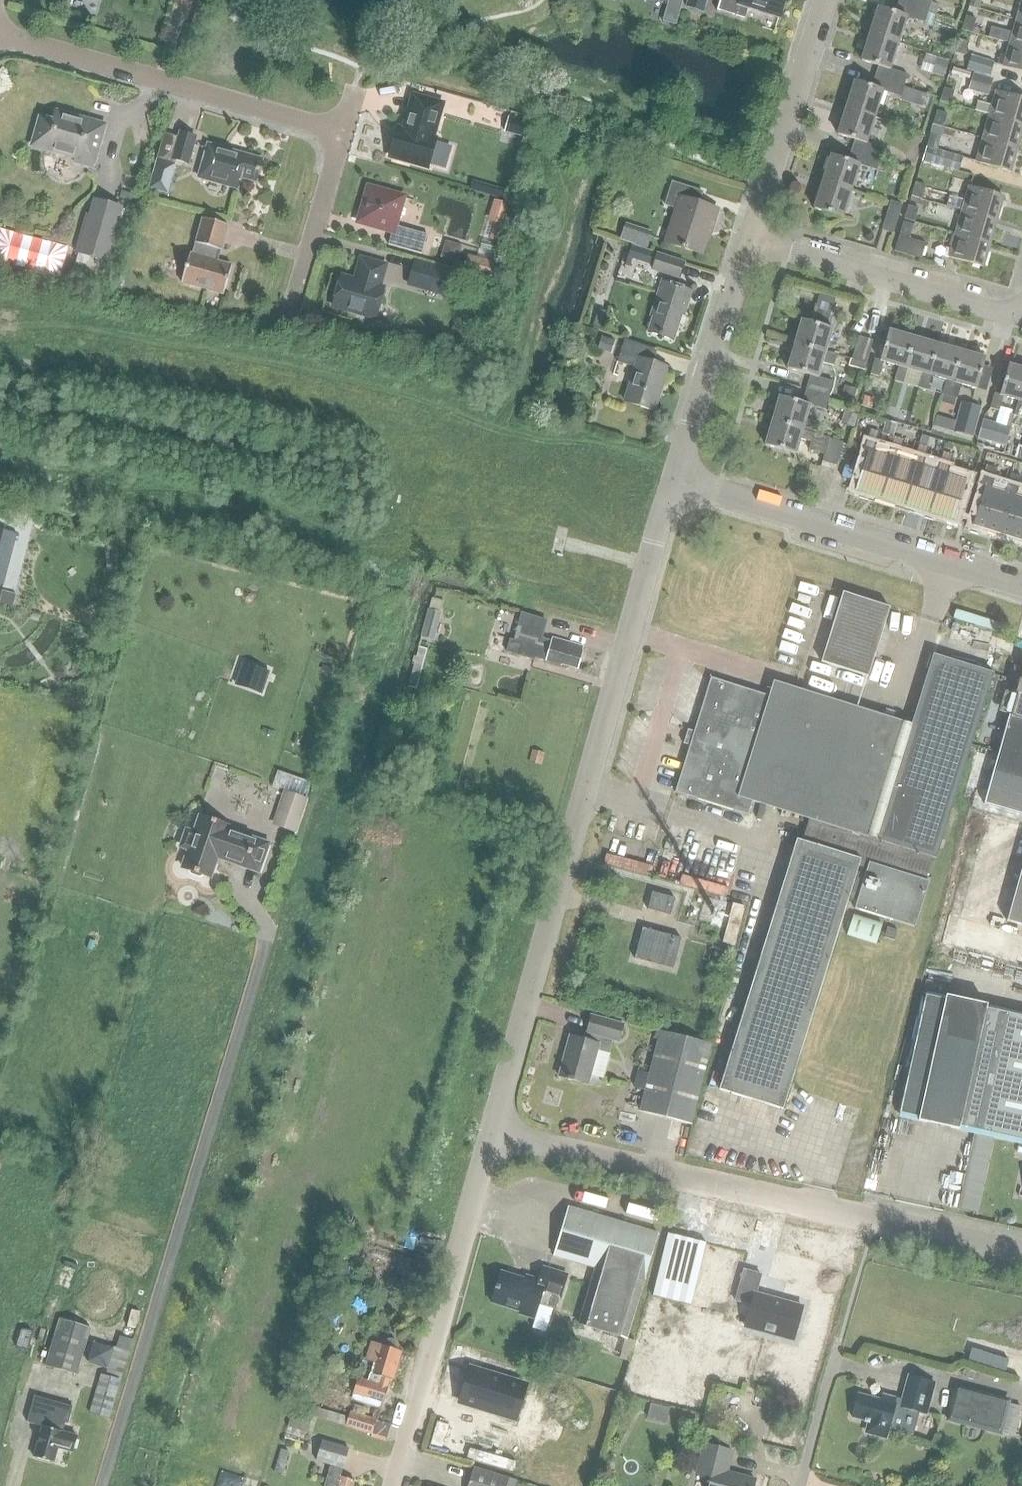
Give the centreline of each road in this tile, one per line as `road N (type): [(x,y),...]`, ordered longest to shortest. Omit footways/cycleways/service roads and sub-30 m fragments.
road 1 (residential): [(489,1136),(675,475)]
road 2 (unclassified): [(104,1485),(268,928)]
road 3 (residential): [(1021,1253),(489,1136)]
road 4 (residential): [(291,309),(342,136),(0,38)]
road 5 (residential): [(389,1485),(489,1136)]
road 6 (unclassified): [(1021,584),(675,475)]
road 7 (residential): [(1021,320),(750,236)]
road 8 (residential): [(675,475),(750,236)]
road 9 (residential): [(750,236),(828,0)]
road 10 (residential): [(796,1485),(835,1351)]

